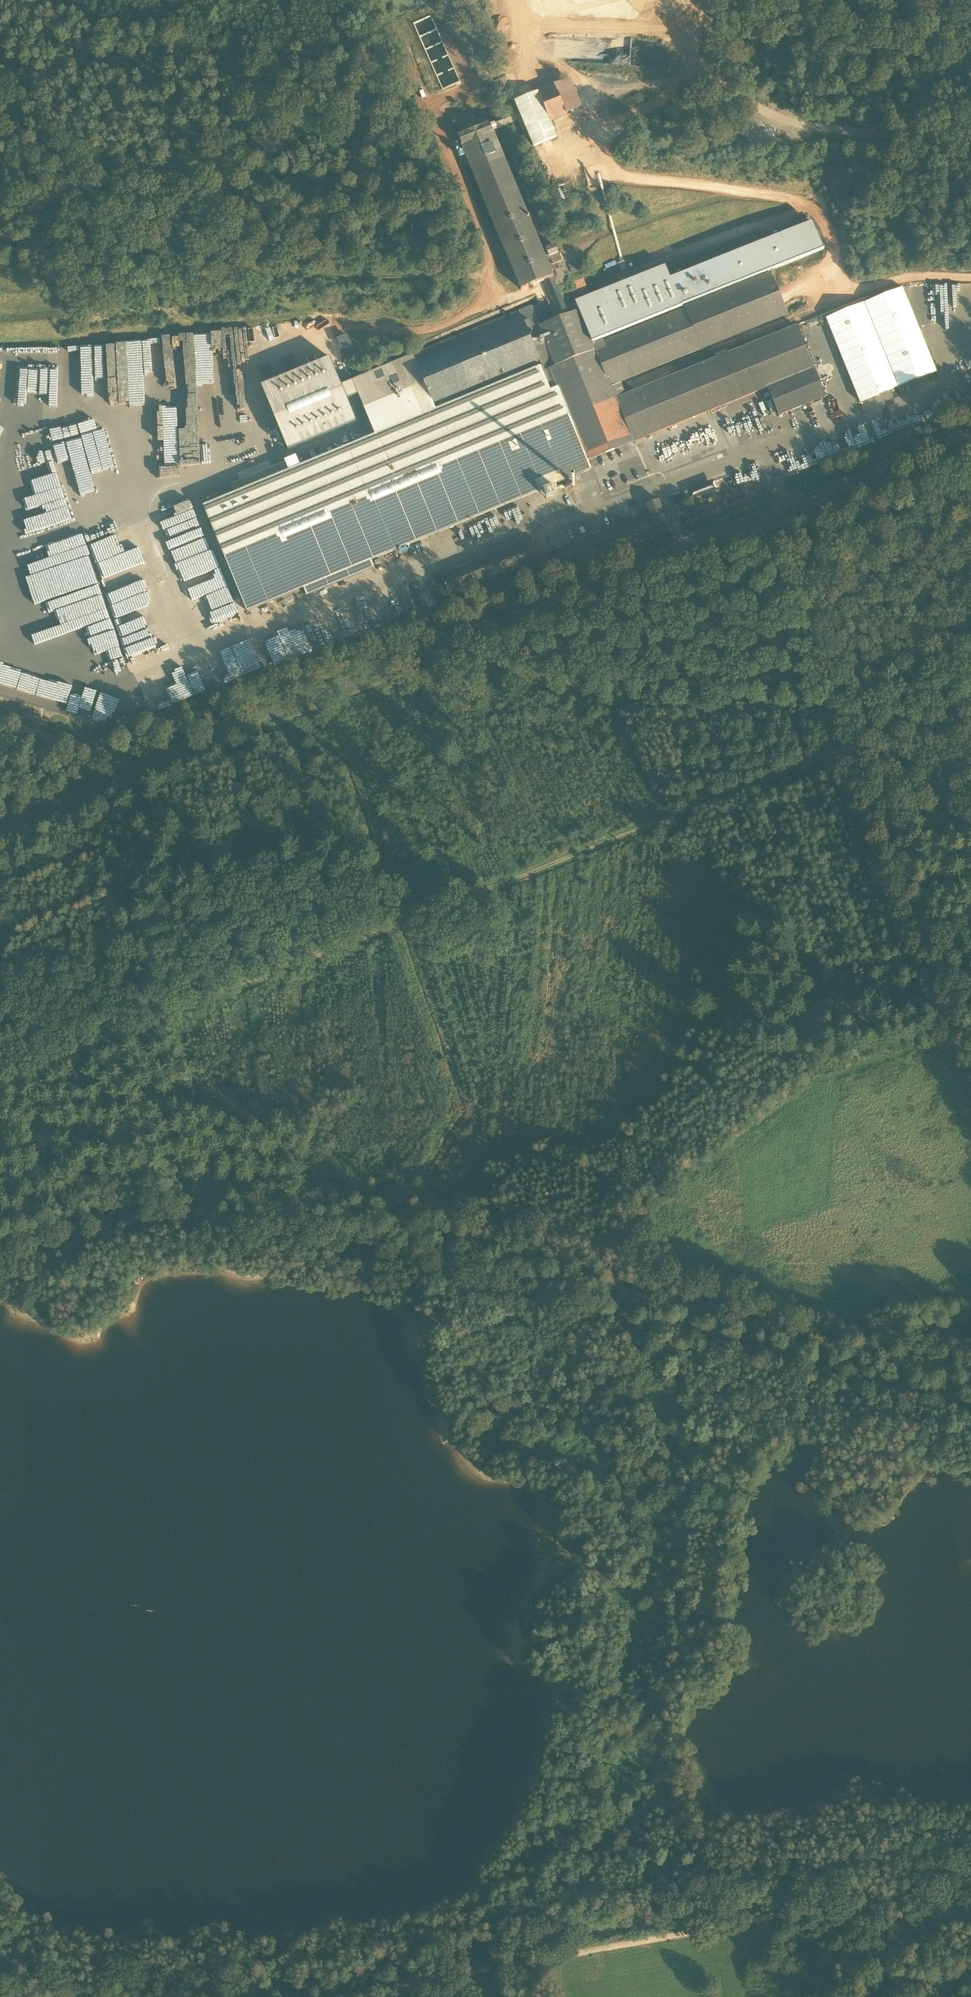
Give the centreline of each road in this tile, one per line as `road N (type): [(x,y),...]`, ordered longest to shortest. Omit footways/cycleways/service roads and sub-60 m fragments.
road 1 (track): [(0,1083),(970,695)]
road 2 (secondary): [(0,826),(751,524)]
road 3 (track): [(15,281),(475,271),(490,253),(433,115),(453,90),(500,73)]
road 4 (unclassified): [(970,1060),(751,524)]
road 5 (track): [(0,58),(19,78),(23,126),(78,194),(245,149)]
road 6 (secondary): [(751,524),(970,433)]
road 7 (track): [(970,276),(783,290)]
road 8 (track): [(0,724),(137,771)]

